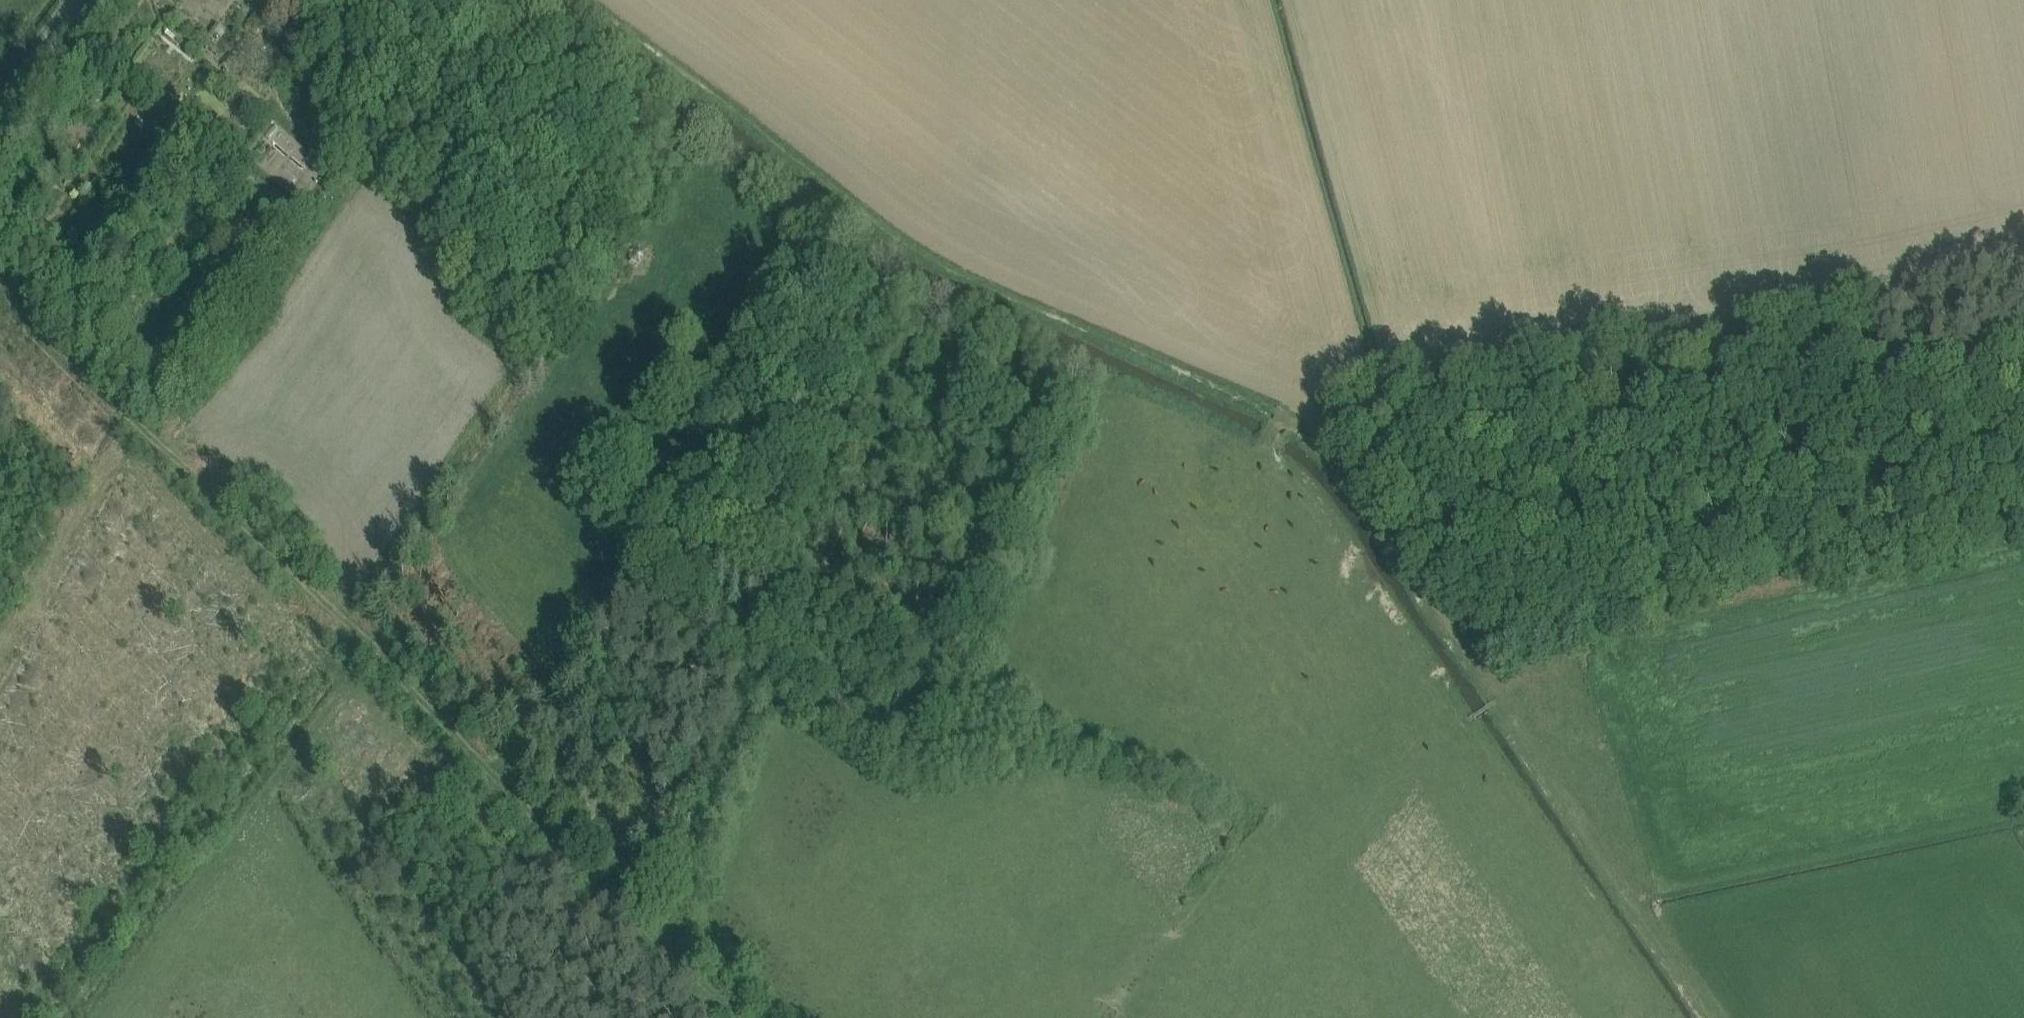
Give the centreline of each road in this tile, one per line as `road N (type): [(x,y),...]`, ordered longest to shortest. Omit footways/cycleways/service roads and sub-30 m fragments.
road 1 (track): [(0,278),(730,1017)]
road 2 (tertiary): [(0,108),(81,0)]

